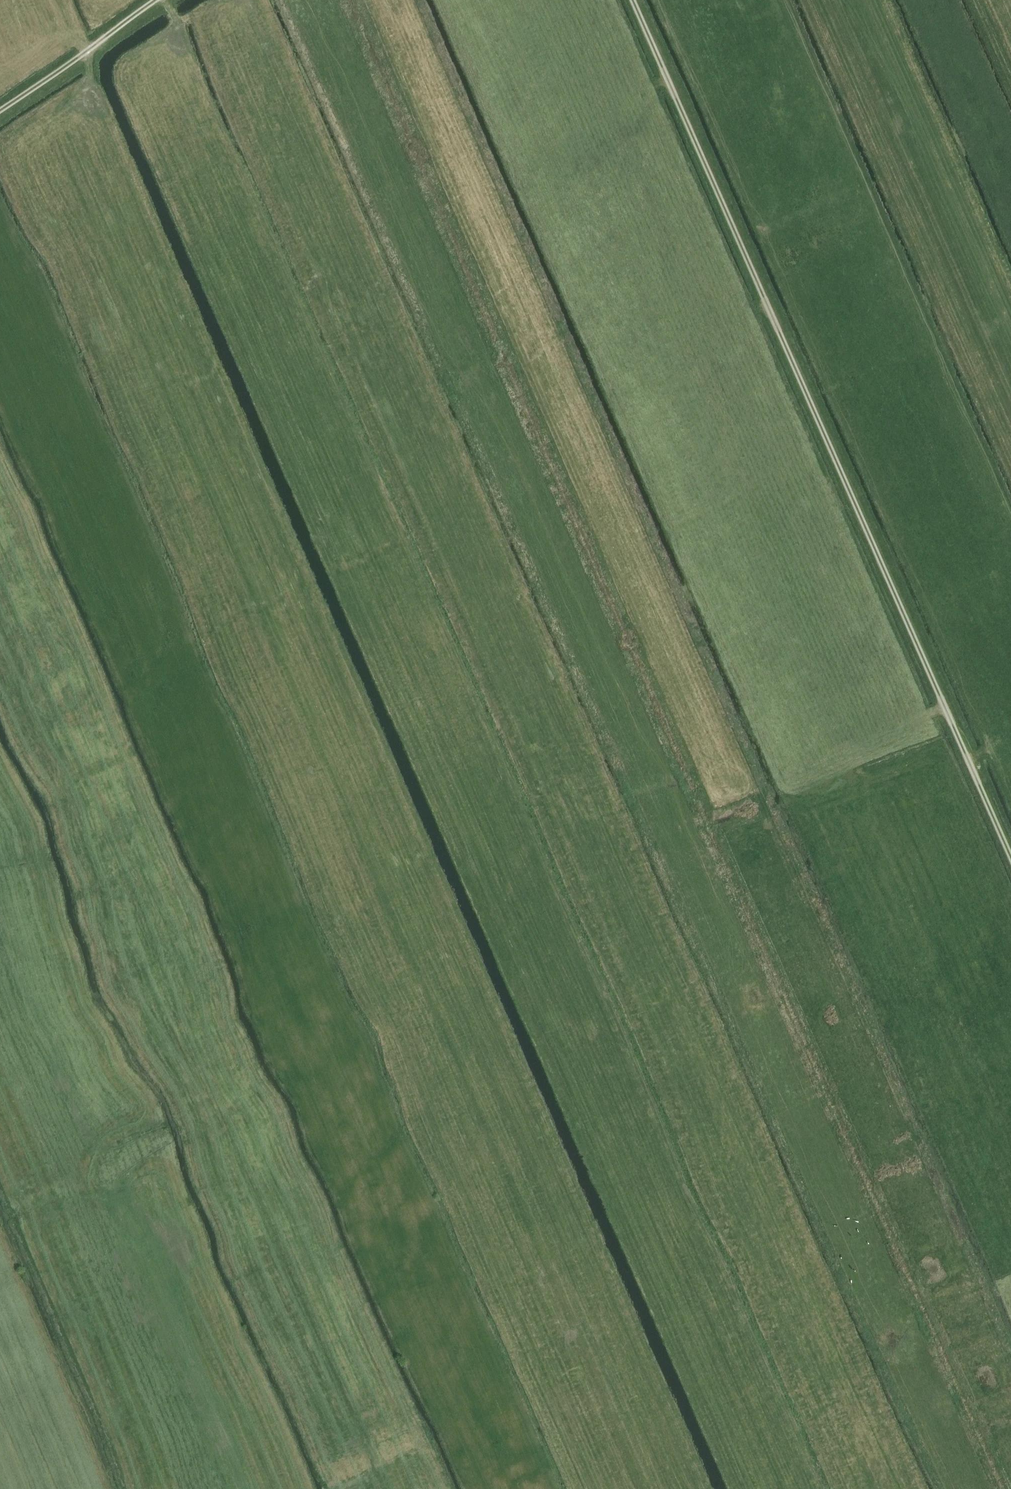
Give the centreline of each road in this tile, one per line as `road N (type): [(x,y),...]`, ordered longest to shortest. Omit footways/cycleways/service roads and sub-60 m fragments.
road 1 (track): [(1010,851),(636,0)]
road 2 (track): [(156,0),(0,107)]

